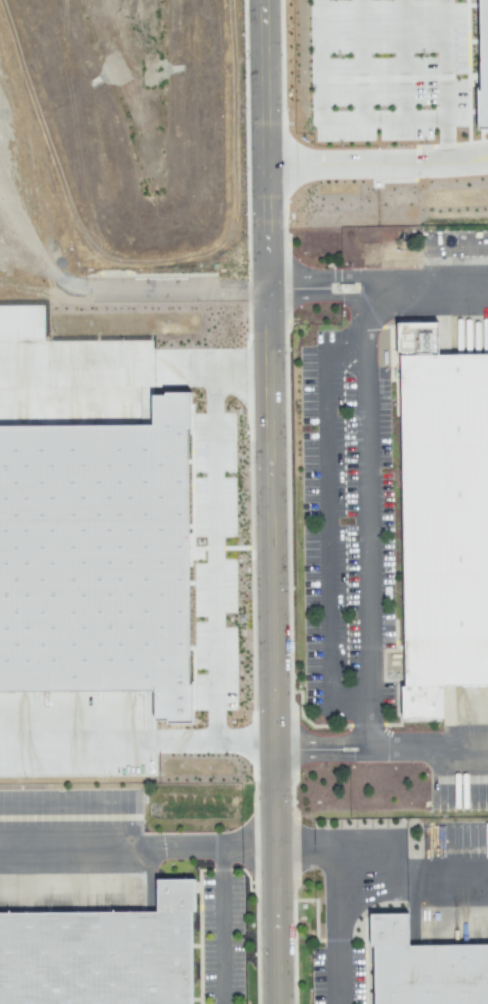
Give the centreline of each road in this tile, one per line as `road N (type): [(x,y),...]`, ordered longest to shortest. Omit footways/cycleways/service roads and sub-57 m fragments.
road 1 (residential): [(277,1003),(263,0)]
road 2 (residential): [(267,299),(102,300)]

